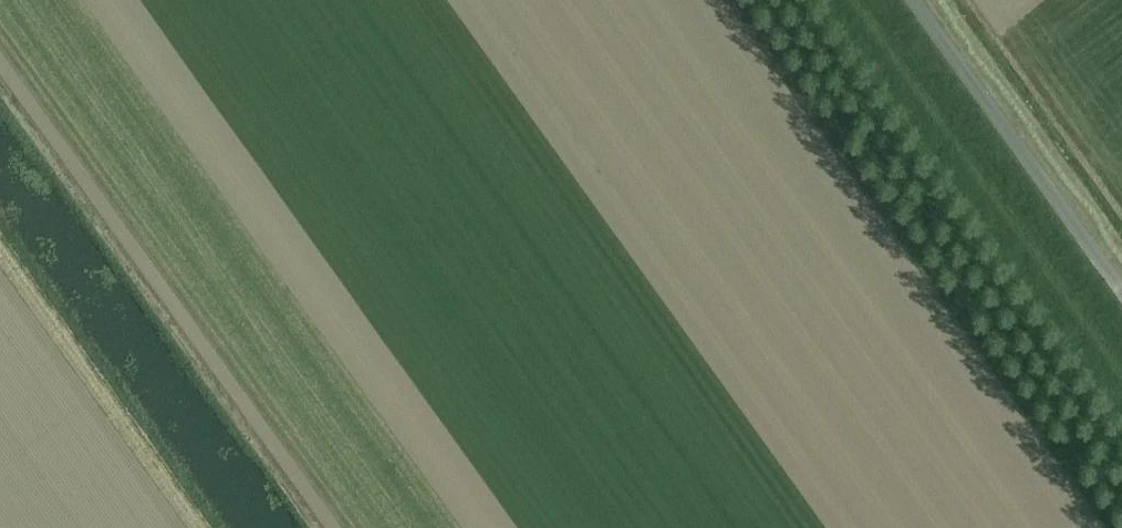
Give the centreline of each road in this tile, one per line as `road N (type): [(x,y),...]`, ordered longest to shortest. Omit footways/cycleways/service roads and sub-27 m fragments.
road 1 (unclassified): [(1121,293),(913,0)]

